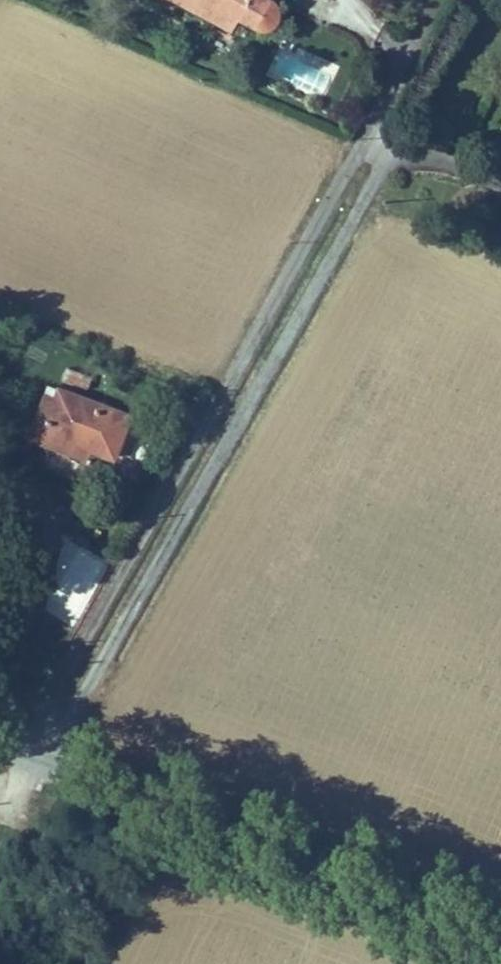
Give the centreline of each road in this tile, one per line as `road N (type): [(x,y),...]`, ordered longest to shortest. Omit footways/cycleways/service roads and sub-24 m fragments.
road 1 (residential): [(388,161),(50,761)]
road 2 (tertiary): [(50,761),(500,937)]

